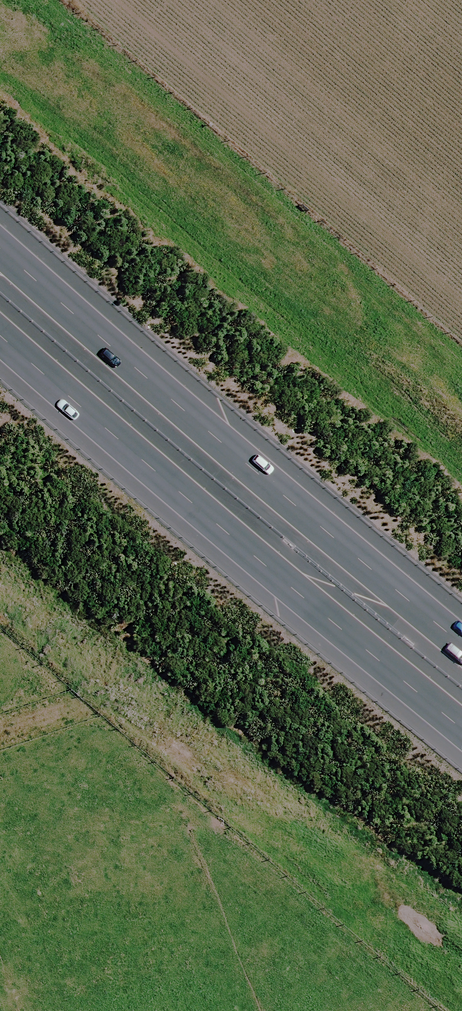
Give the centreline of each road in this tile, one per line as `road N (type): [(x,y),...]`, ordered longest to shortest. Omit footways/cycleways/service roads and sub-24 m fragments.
road 1 (motorway): [(461,716),(0,307)]
road 2 (motorway): [(0,240),(171,402),(461,624)]

